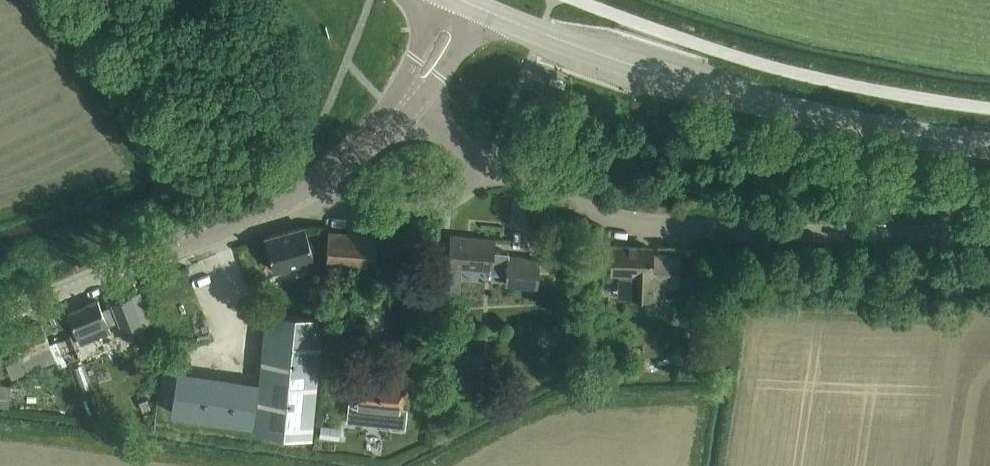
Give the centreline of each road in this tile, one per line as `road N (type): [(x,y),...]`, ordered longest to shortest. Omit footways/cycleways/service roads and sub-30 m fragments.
road 1 (secondary): [(468,1),(708,89),(989,146)]
road 2 (unclassified): [(488,164),(543,194),(627,222),(782,232),(989,230)]
road 3 (tertiary): [(0,325),(301,190)]
road 4 (residential): [(301,190),(398,210),(433,203),(488,164)]
road 5 (tertiary): [(395,110),(468,1)]
road 6 (tertiary): [(301,190),(341,164),(395,110)]

